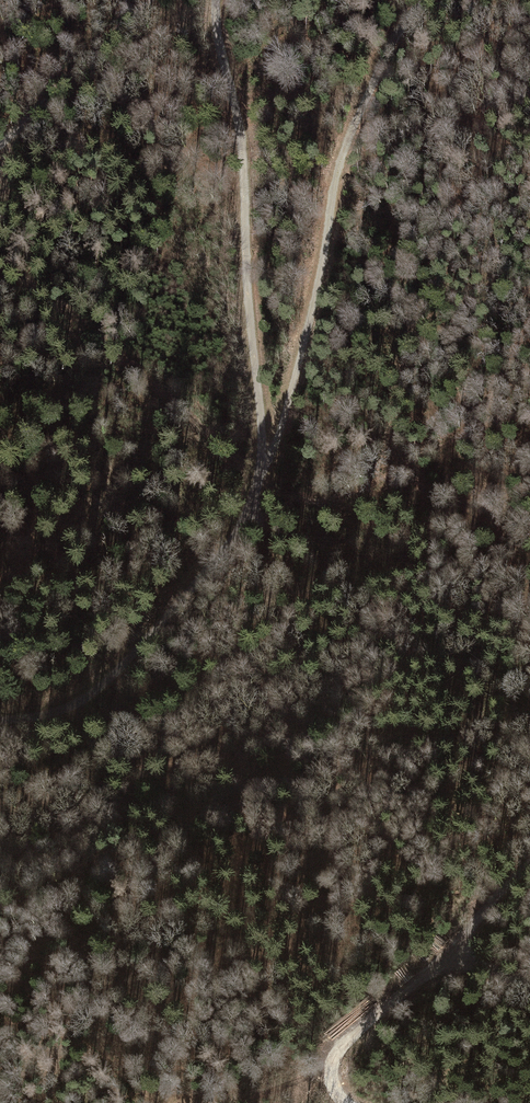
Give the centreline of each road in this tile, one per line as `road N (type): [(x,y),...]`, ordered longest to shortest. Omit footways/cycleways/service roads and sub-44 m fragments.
road 1 (track): [(0,721),(52,717),(101,690),(132,663),(255,506),(264,429),(245,256),(244,132),(213,0)]
road 2 (track): [(260,466),(281,427),(351,159),(401,25),(426,0)]
road 3 (track): [(346,1102),(333,1083),(338,1051),(419,980),(472,966),(529,984)]
road 4 (track): [(155,0),(0,150)]
road 5 (track): [(456,966),(466,936),(529,864)]

